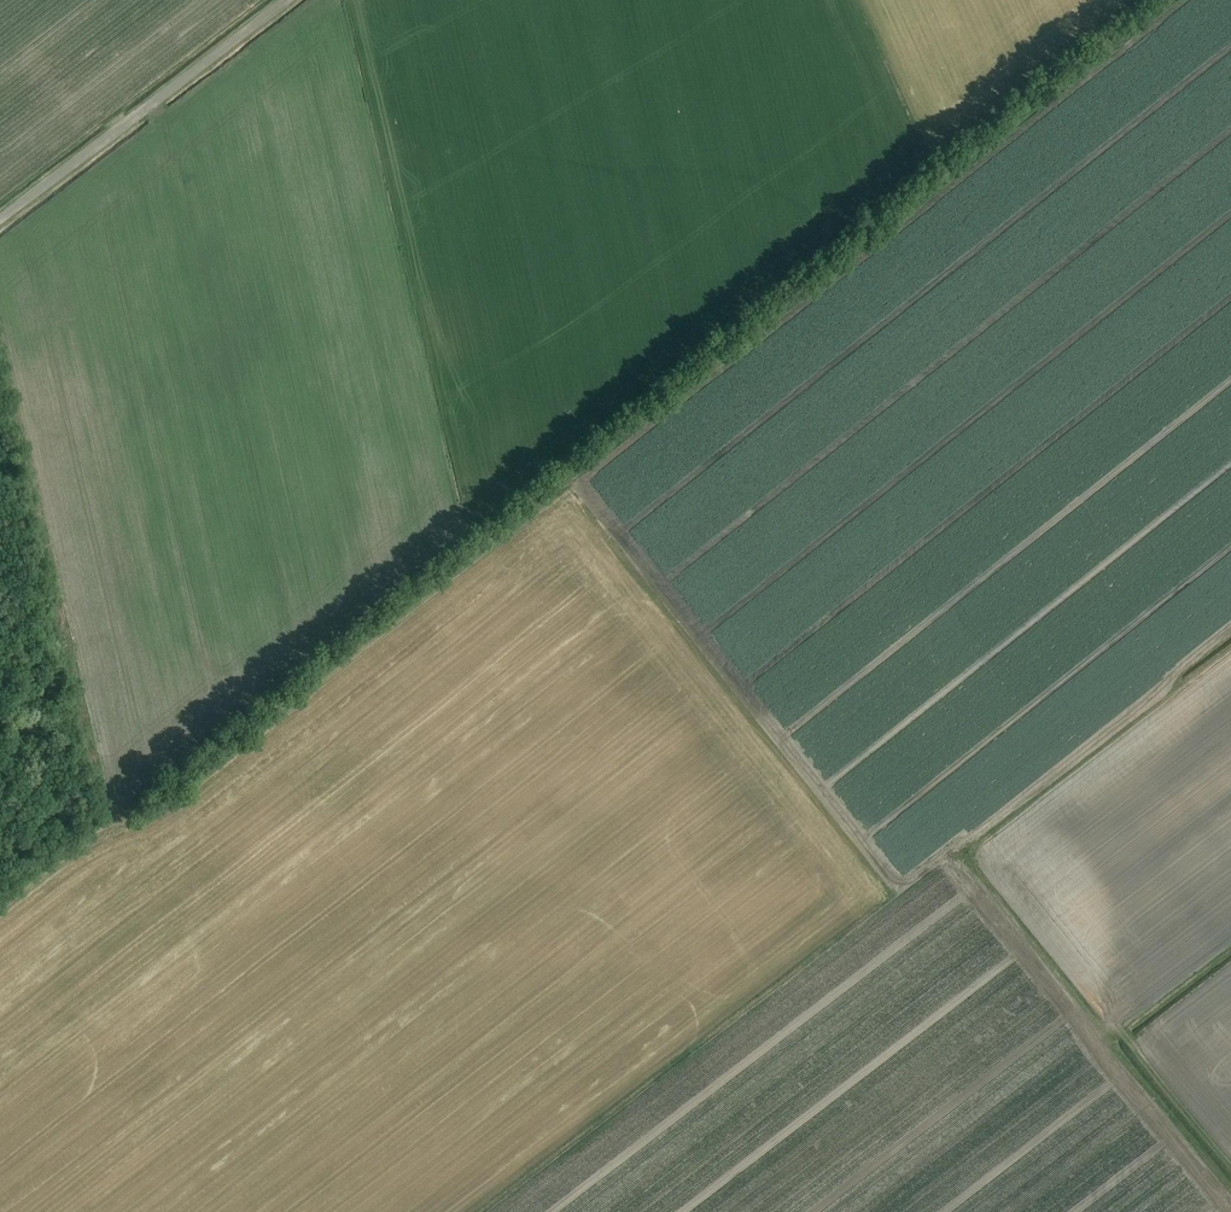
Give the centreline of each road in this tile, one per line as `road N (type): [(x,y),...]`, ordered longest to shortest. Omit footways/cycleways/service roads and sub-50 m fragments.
road 1 (track): [(0,218),(286,0)]

